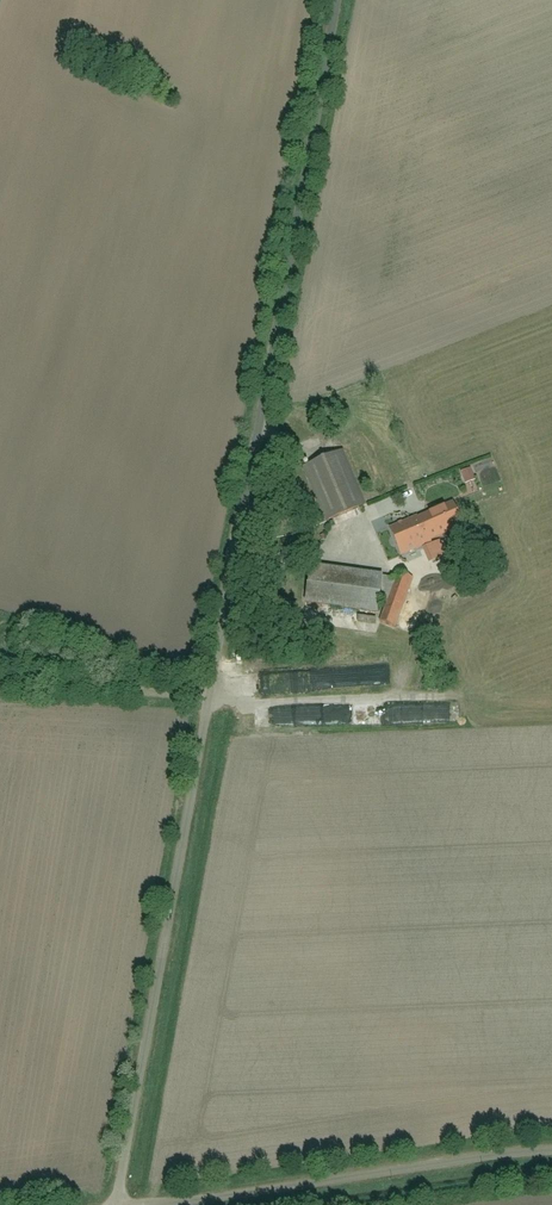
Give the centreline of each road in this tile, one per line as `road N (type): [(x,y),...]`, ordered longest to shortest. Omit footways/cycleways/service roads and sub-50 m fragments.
road 1 (unclassified): [(336,0),(117,1204)]
road 2 (unclassified): [(167,1204),(551,1148)]

